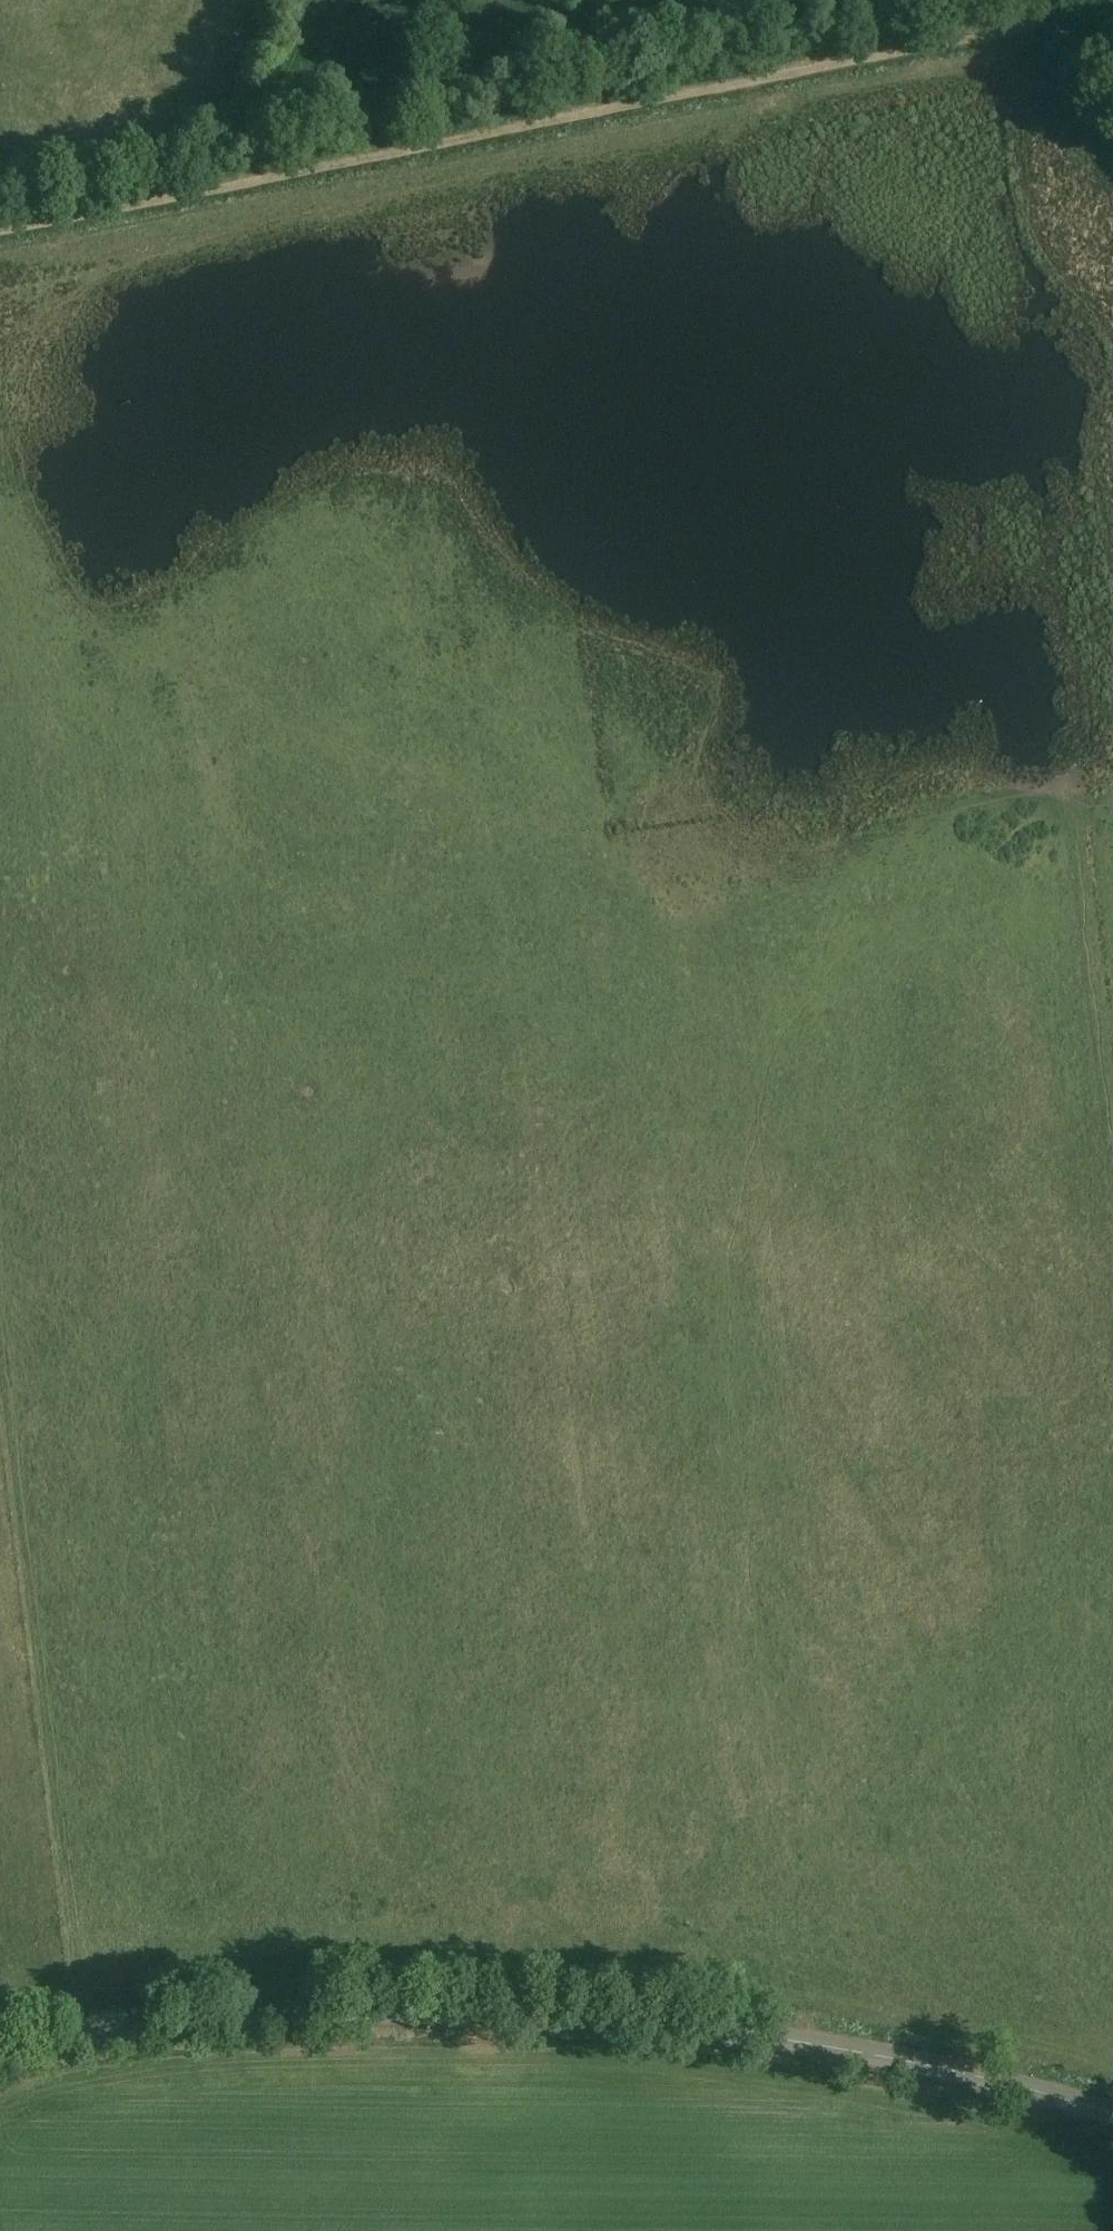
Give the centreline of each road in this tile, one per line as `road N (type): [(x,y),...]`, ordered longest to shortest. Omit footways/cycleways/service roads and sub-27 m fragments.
road 1 (tertiary): [(0,2050),(167,2028),(379,2014),(607,2017),(769,2036),(939,2070),(1112,2119)]
road 2 (track): [(0,230),(1047,18)]

